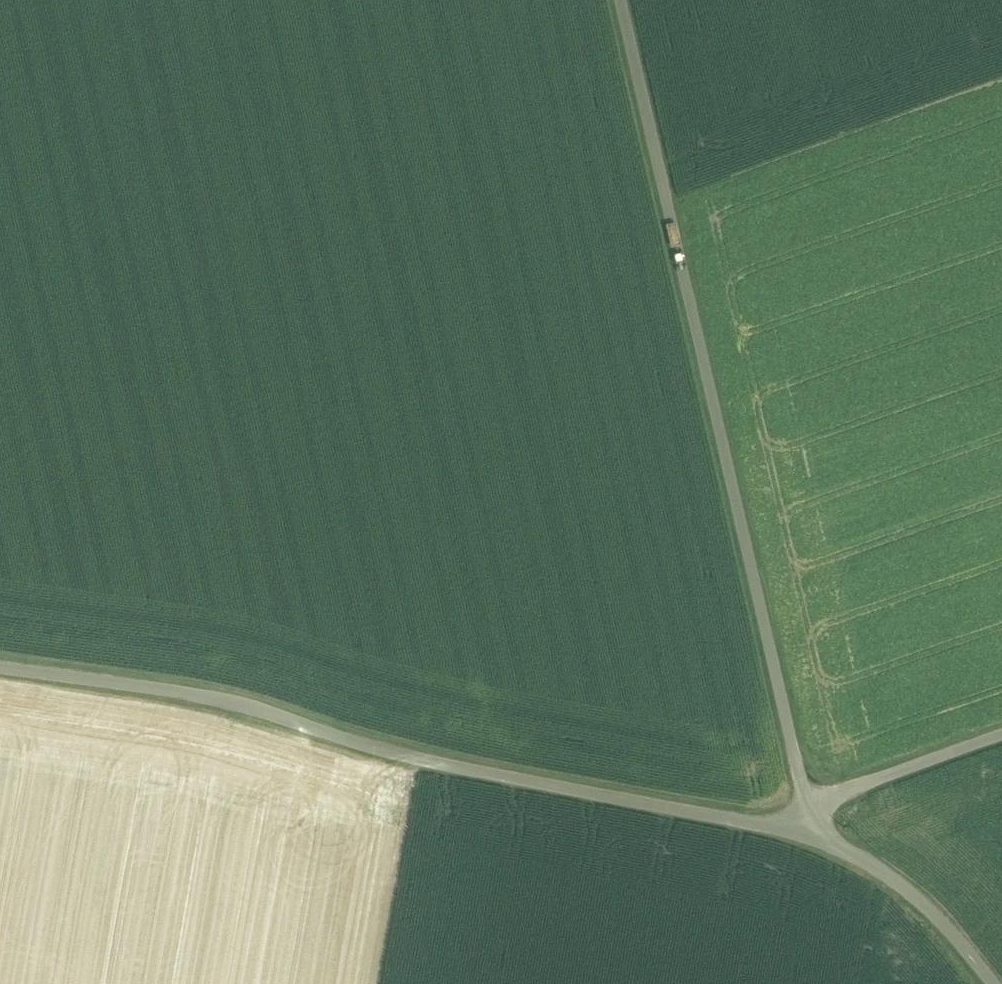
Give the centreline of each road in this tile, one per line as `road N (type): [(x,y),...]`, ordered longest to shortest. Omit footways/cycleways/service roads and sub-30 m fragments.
road 1 (unclassified): [(621,0),(816,835)]
road 2 (unclassified): [(816,835),(404,755),(237,704),(0,668)]
road 3 (unclassified): [(998,983),(928,901),(873,861),(816,835)]

